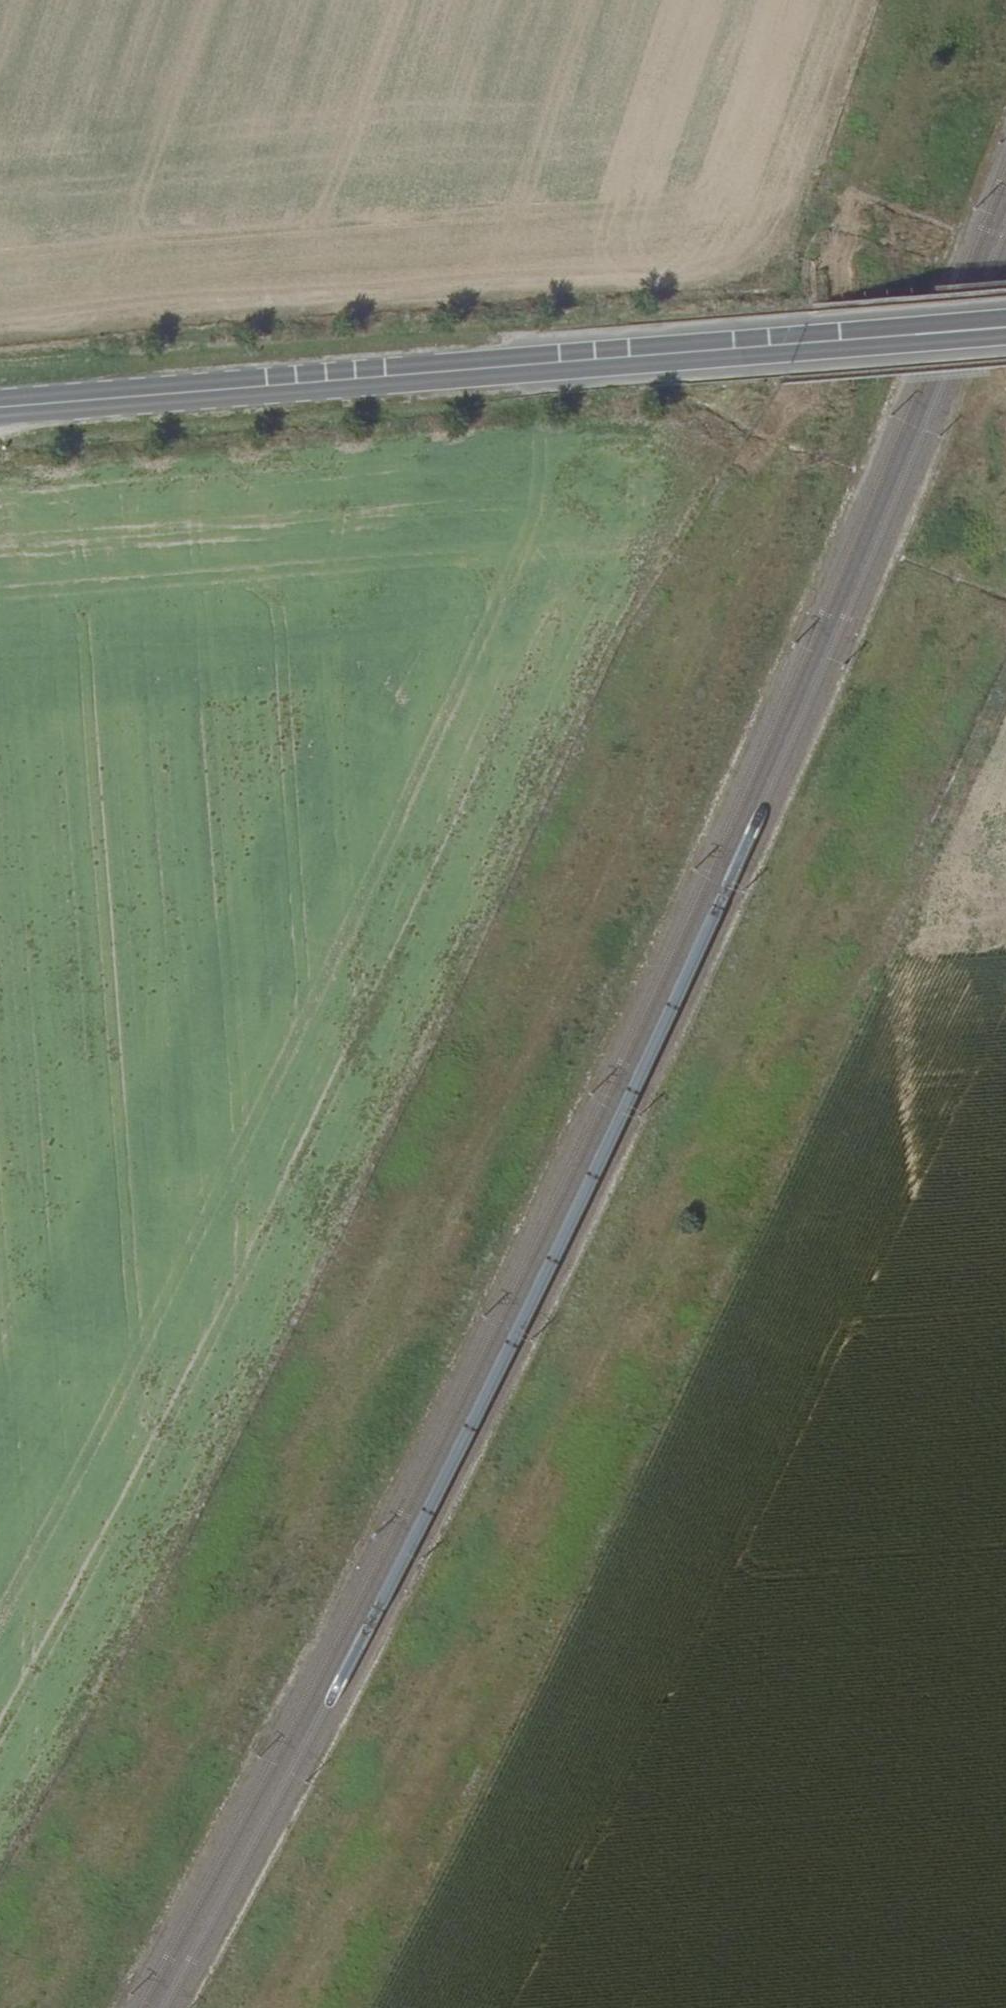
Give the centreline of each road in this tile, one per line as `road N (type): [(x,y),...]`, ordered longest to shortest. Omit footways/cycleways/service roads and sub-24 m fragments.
road 1 (primary): [(0,403),(1005,326)]

